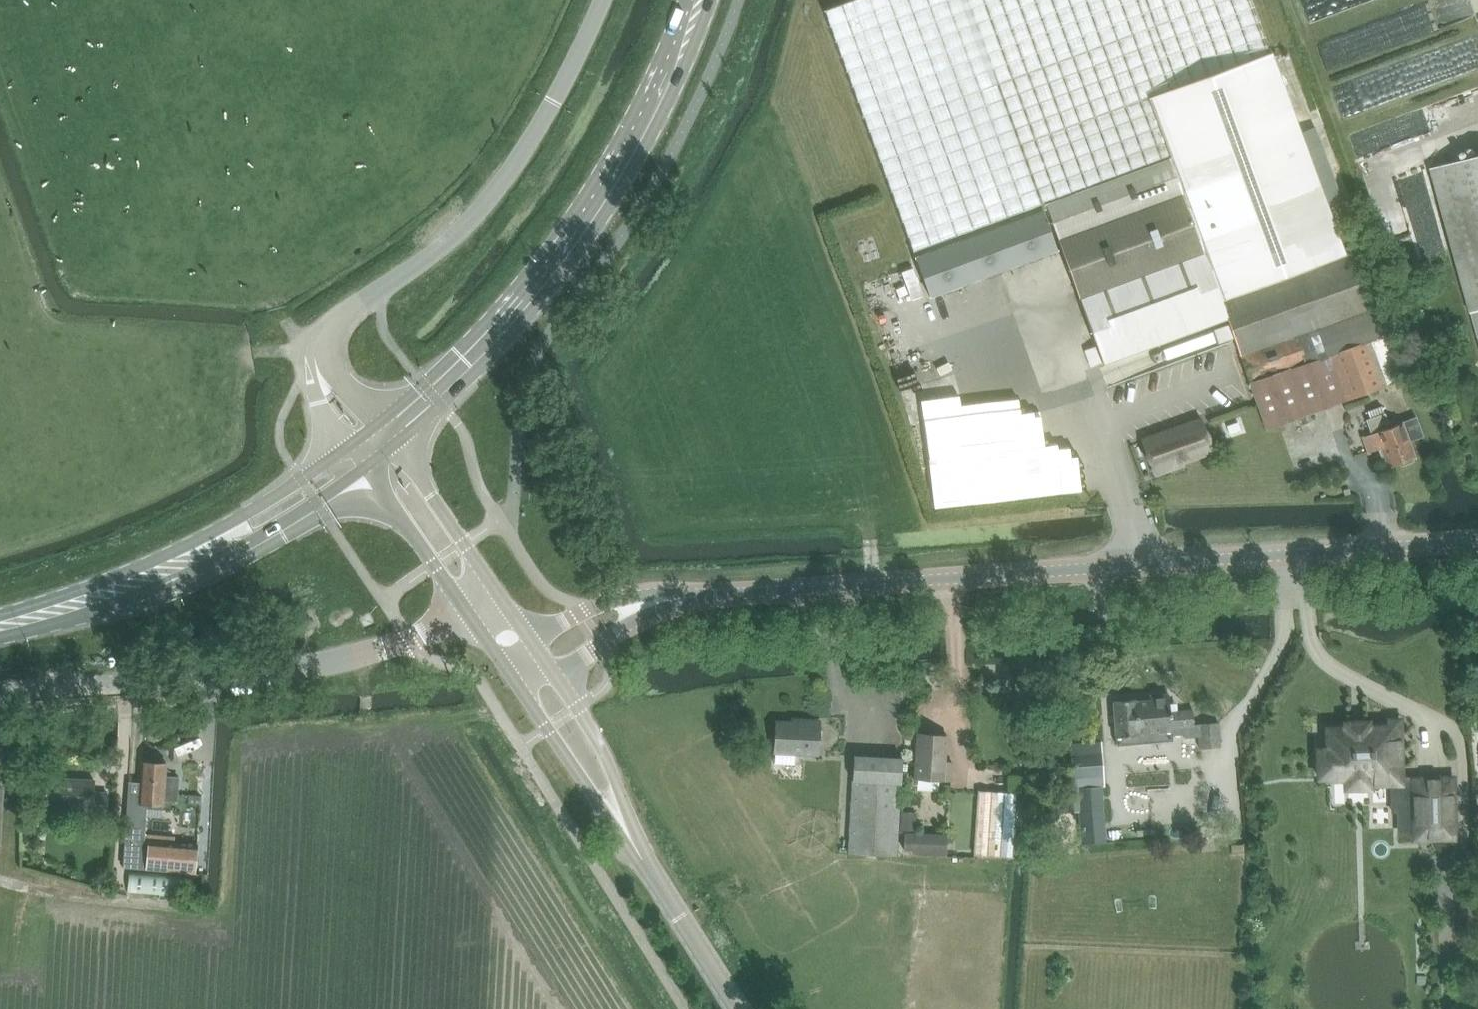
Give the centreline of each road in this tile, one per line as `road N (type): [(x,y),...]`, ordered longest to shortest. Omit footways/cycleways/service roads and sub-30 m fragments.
road 1 (tertiary): [(644,605),(1477,537)]
road 2 (secondary): [(391,432),(468,362),(595,209),(657,100),(699,0)]
road 3 (unclassified): [(314,371),(322,338),(491,199),(555,102),(604,0)]
road 4 (unclassified): [(0,693),(287,673),(389,648),(468,609)]
road 5 (secondary): [(0,627),(201,559)]
road 6 (tertiary): [(740,1008),(630,833)]
road 7 (secondary): [(201,559),(278,528),(367,465)]
road 8 (tertiary): [(497,592),(391,432)]
road 9 (tertiary): [(517,679),(594,795),(630,833)]
road 10 (secondary): [(350,444),(248,513),(201,559)]
road 11 (tertiary): [(630,833),(601,748),(555,675)]
road 12 (tertiary): [(367,465),(468,609)]
road 13 (tertiary): [(644,605),(608,603),(534,645)]

